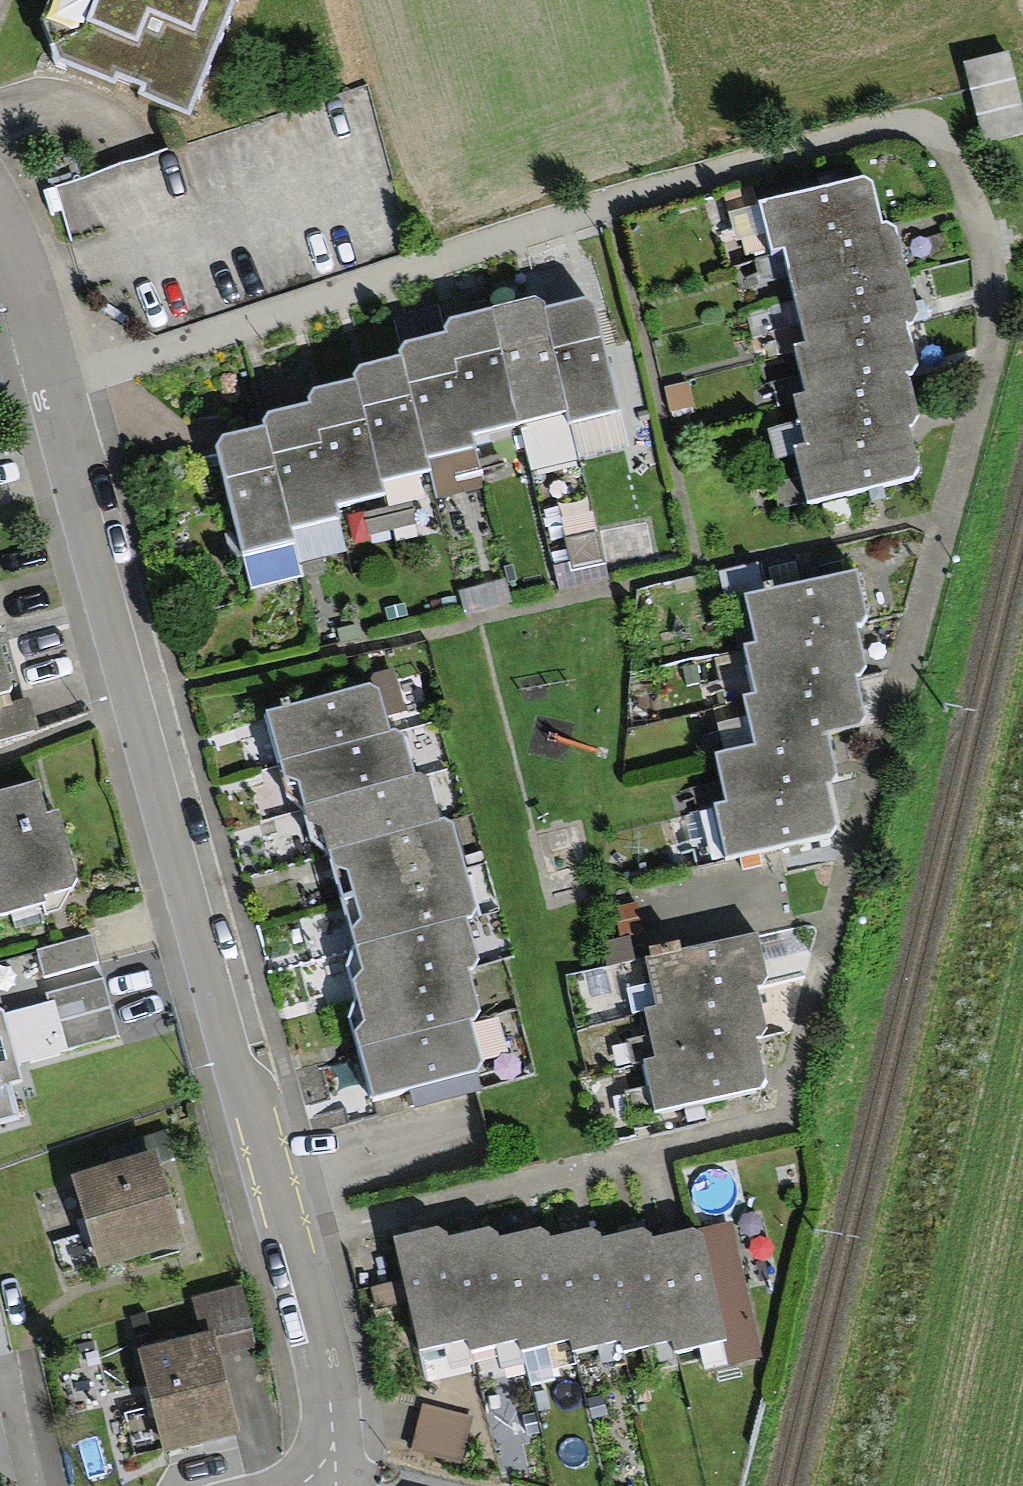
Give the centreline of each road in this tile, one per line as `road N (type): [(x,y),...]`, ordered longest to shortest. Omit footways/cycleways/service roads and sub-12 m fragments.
road 1 (residential): [(0,252),(26,296),(133,711),(296,1248),(326,1380),(328,1485)]

